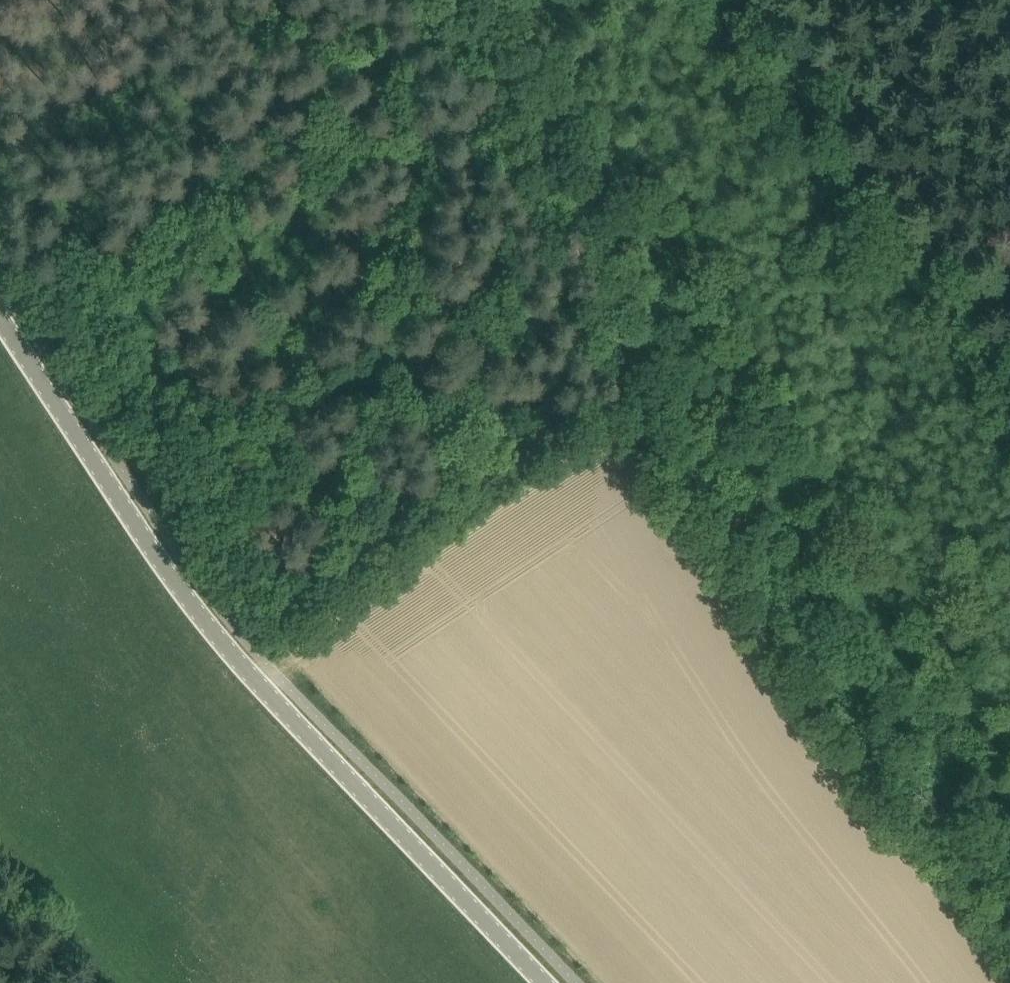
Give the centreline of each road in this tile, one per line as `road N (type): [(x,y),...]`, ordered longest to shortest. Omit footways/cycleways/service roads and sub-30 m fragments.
road 1 (unclassified): [(545,982),(219,635),(157,558),(0,318)]

